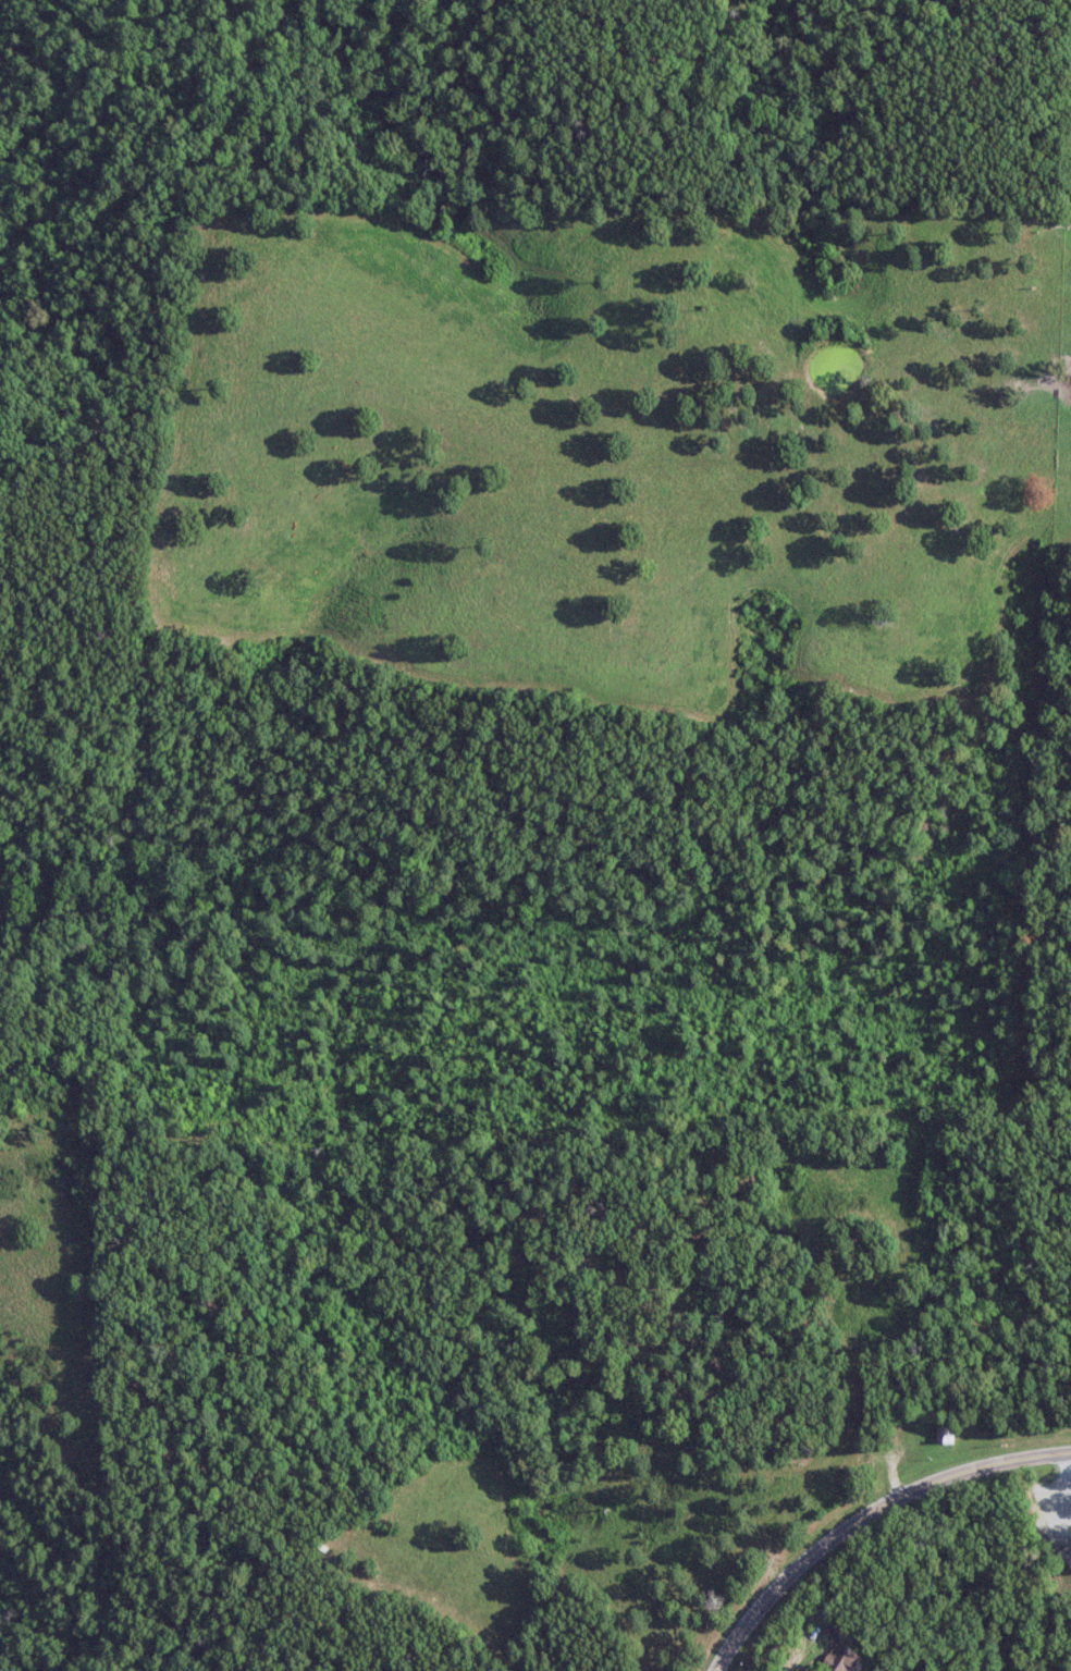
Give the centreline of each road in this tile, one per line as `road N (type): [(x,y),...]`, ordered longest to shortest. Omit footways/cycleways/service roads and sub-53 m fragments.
road 1 (secondary): [(718,1670),(764,1602),(826,1544),(898,1498),(977,1469),(1070,1452)]

